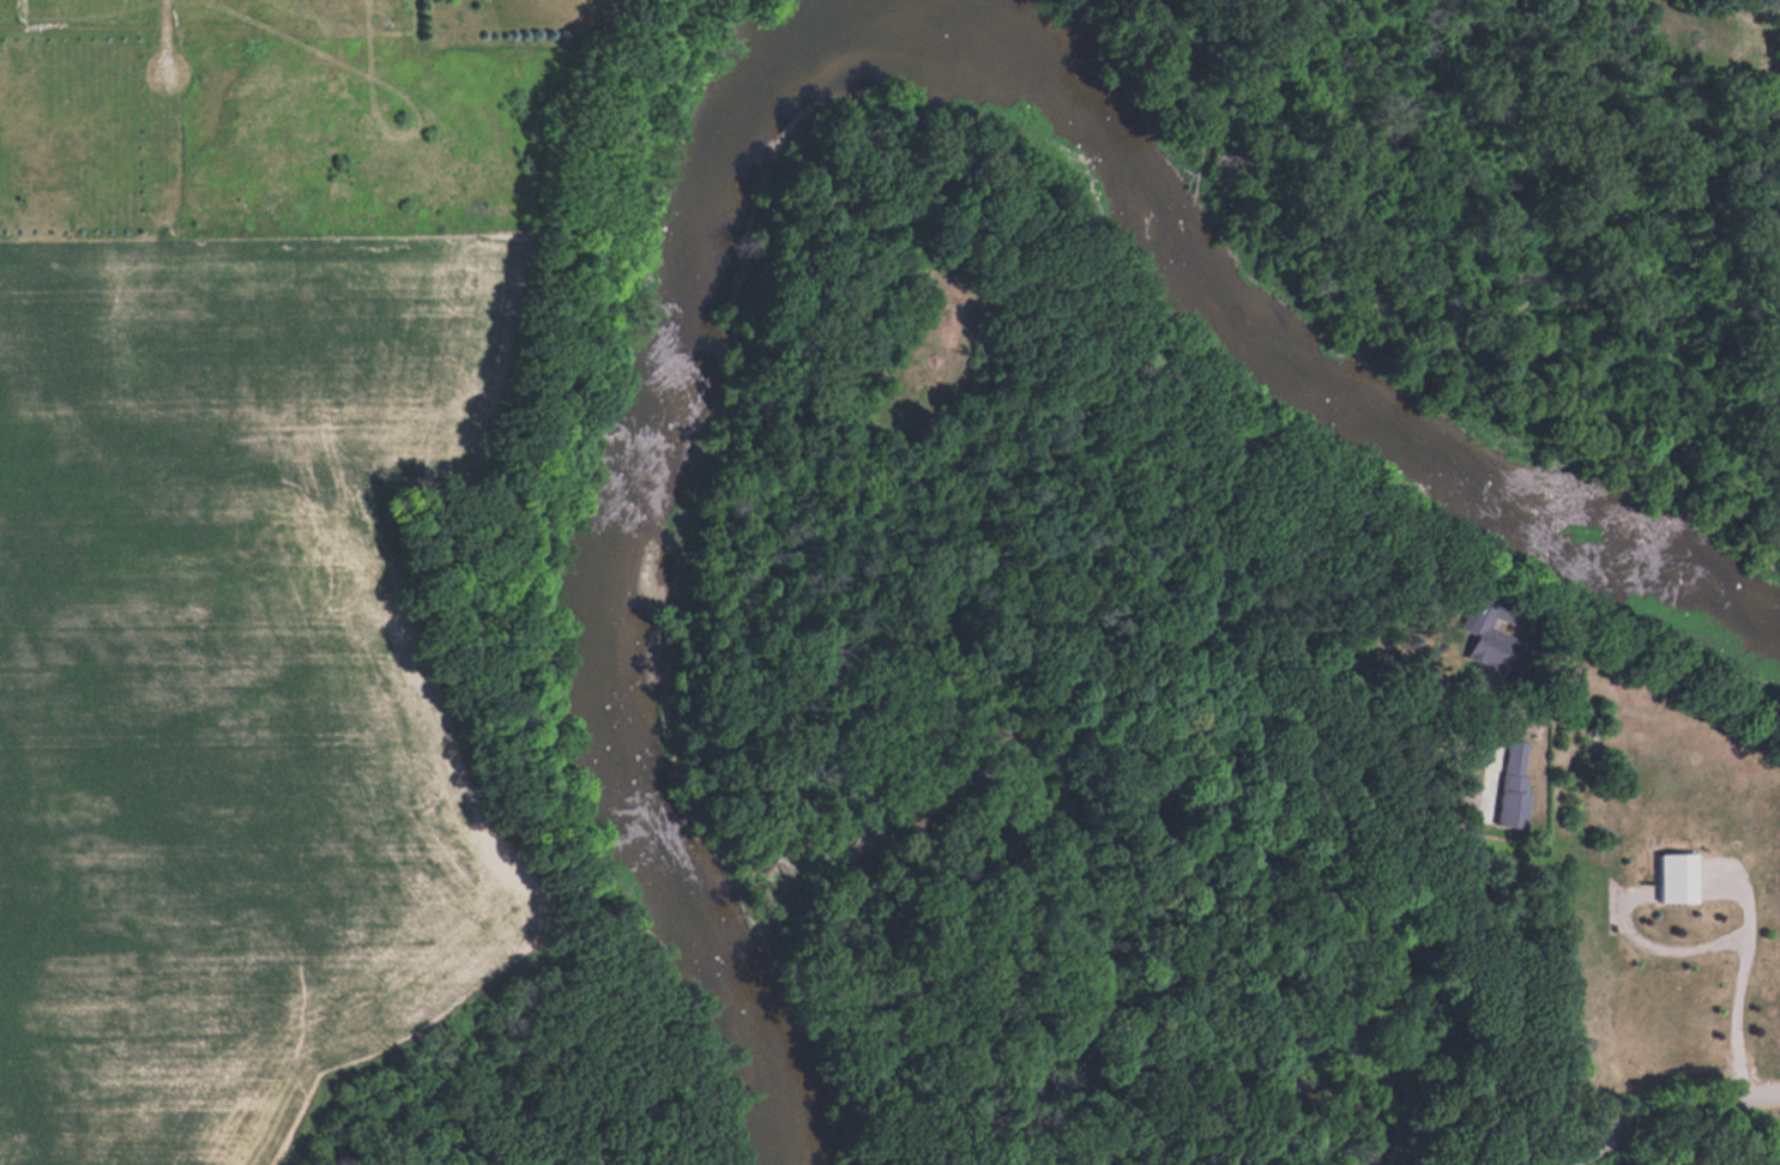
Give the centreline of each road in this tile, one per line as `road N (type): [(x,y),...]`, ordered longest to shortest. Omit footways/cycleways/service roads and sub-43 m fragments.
road 1 (residential): [(1590,1164),(1669,1112),(1779,1093)]

